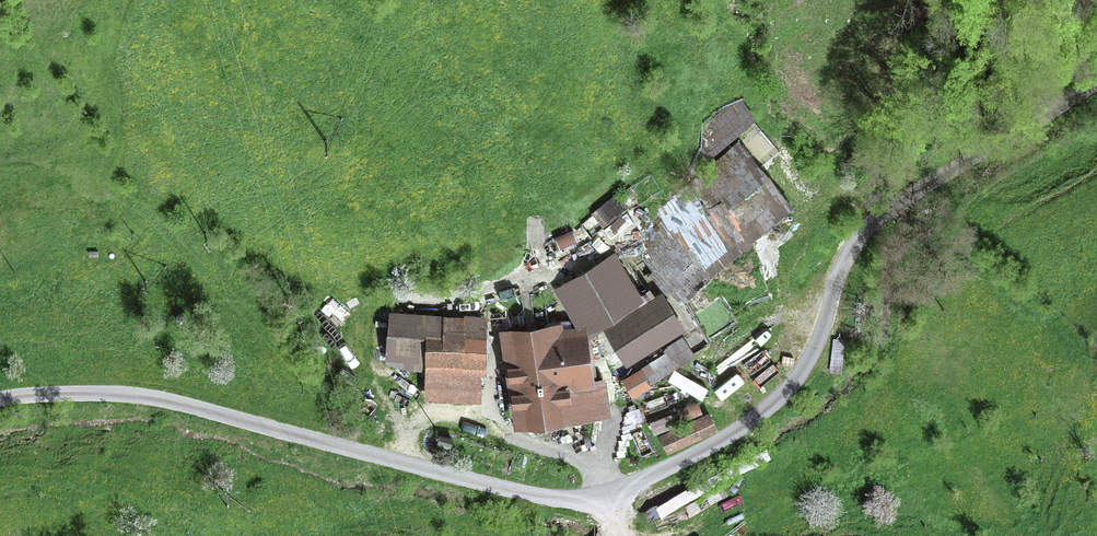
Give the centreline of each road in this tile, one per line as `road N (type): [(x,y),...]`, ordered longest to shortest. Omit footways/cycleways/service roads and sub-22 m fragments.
road 1 (unclassified): [(1096,80),(864,230),(843,260),(803,371),(769,411),(675,465),(602,494)]
road 2 (residential): [(375,456),(144,398),(0,399)]
road 3 (unclassified): [(602,494),(549,498),(375,456)]

